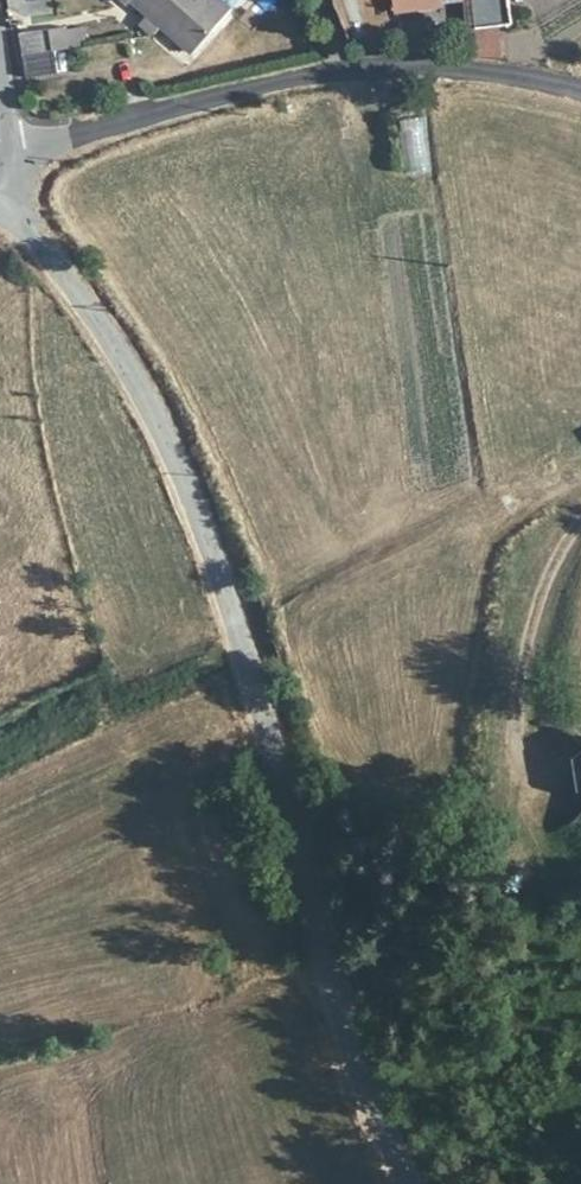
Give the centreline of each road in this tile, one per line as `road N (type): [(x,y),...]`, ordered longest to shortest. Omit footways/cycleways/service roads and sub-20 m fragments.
road 1 (residential): [(0,177),(122,355),(212,536),(353,1045),(411,1183)]
road 2 (track): [(522,799),(518,708),(531,624),(549,565),(580,525)]

